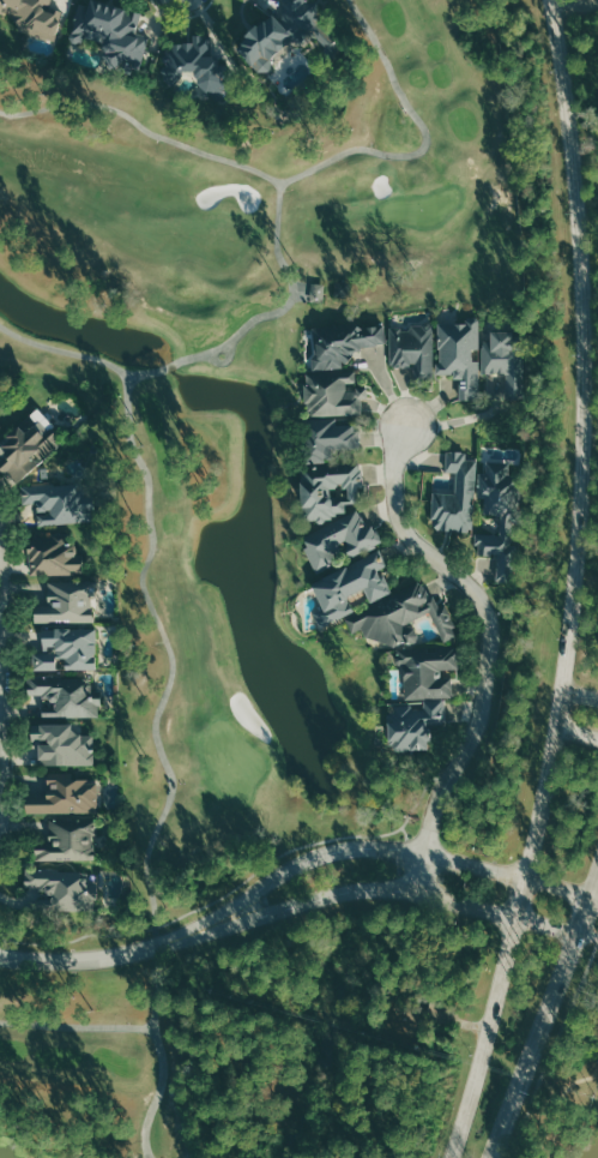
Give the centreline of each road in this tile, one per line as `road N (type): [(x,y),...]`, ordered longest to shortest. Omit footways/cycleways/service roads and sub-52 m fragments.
road 1 (secondary): [(548,0),(579,250),(575,552),(561,692),(525,878),(451,1157)]
road 2 (residential): [(411,893),(430,816),(479,706),(489,642),(482,606),(464,581),(400,527),(393,461),(405,427)]
road 3 (residential): [(587,898),(421,856),(340,851),(274,876),(180,938)]
road 4 (residential): [(180,938),(380,890),(574,934)]
road 5 (secondary): [(490,1157),(597,864)]
road 6 (residential): [(0,955),(68,961),(180,938)]

